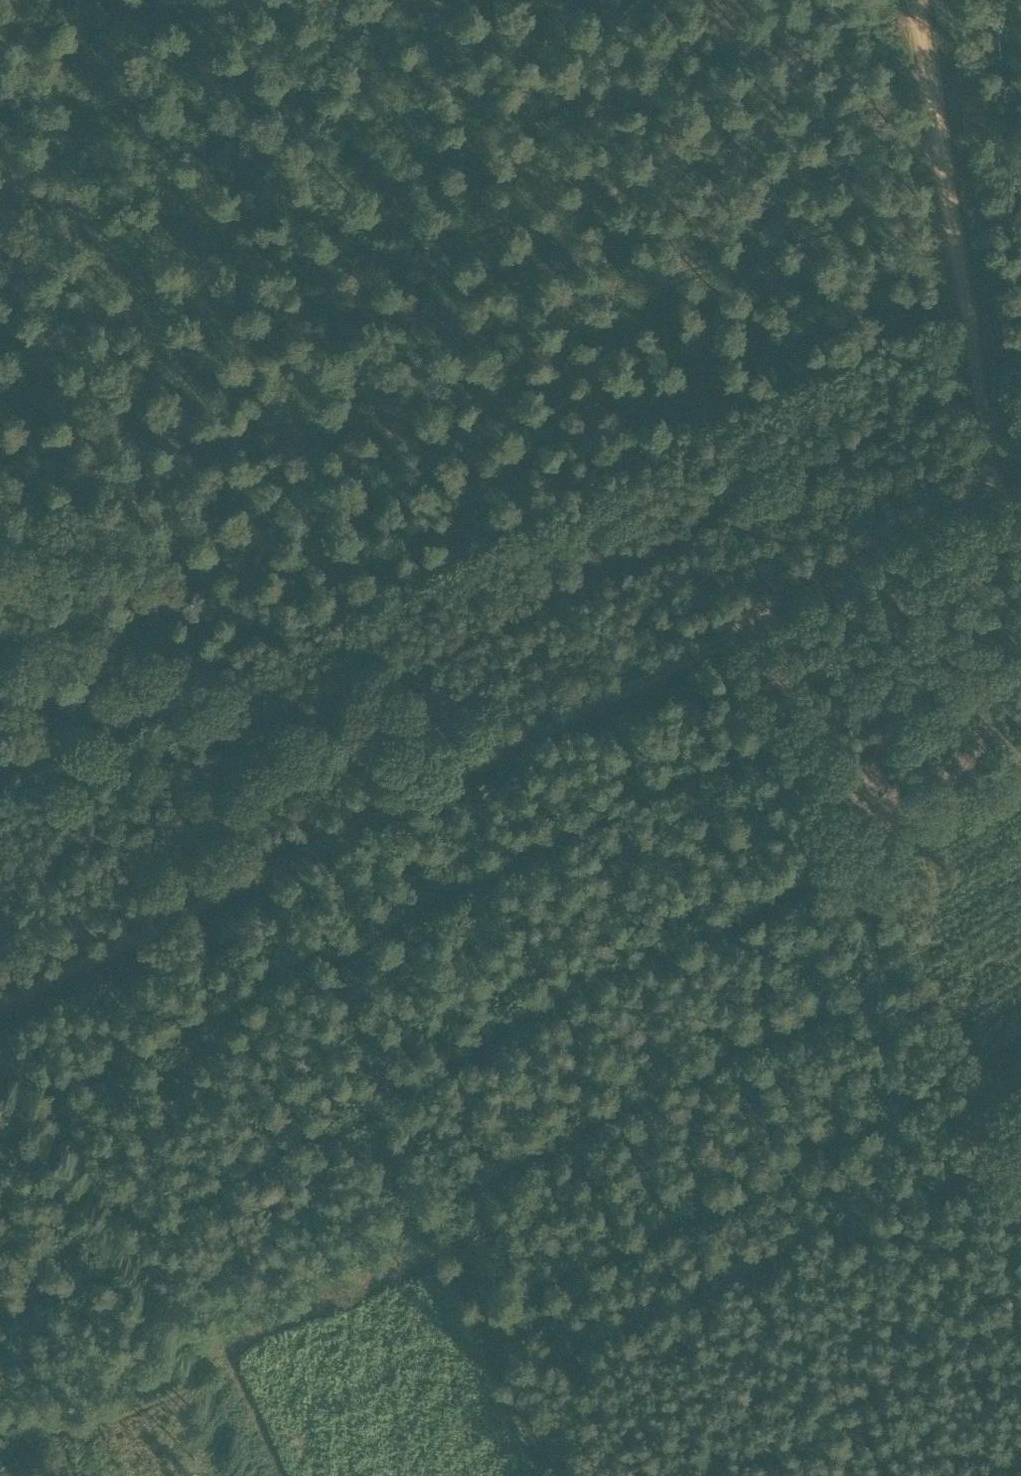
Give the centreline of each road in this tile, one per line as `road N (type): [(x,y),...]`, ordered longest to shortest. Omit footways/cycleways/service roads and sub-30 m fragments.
road 1 (track): [(0,1010),(1005,507)]
road 2 (track): [(928,0),(1005,507)]

